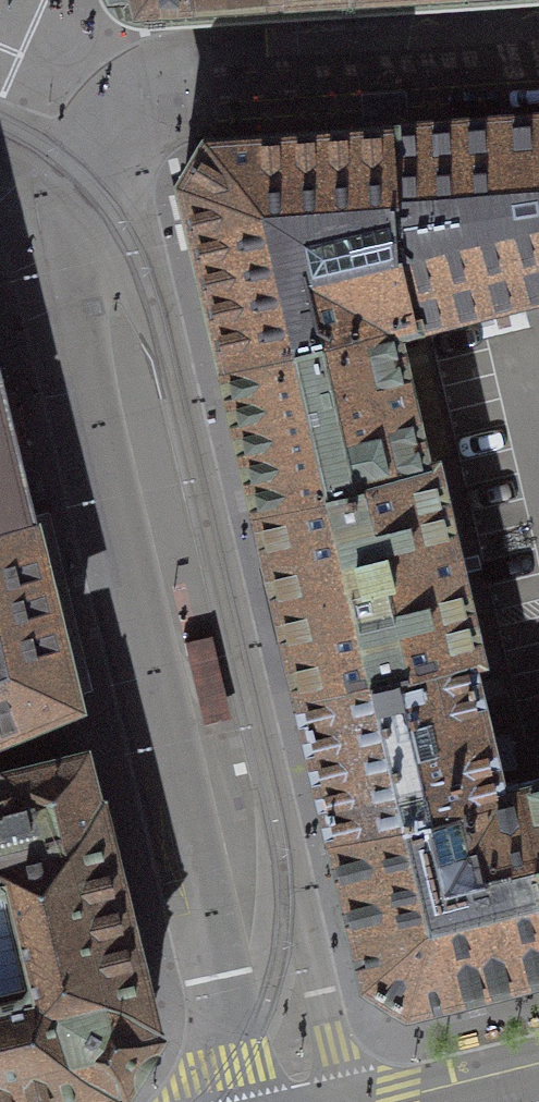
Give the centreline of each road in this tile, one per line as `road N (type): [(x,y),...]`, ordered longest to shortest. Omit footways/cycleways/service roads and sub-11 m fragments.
road 1 (residential): [(73,199),(147,283),(153,302),(350,1101)]
road 2 (residential): [(73,199),(64,341),(247,1101)]
road 3 (residential): [(538,62),(174,86),(113,131),(73,199)]

